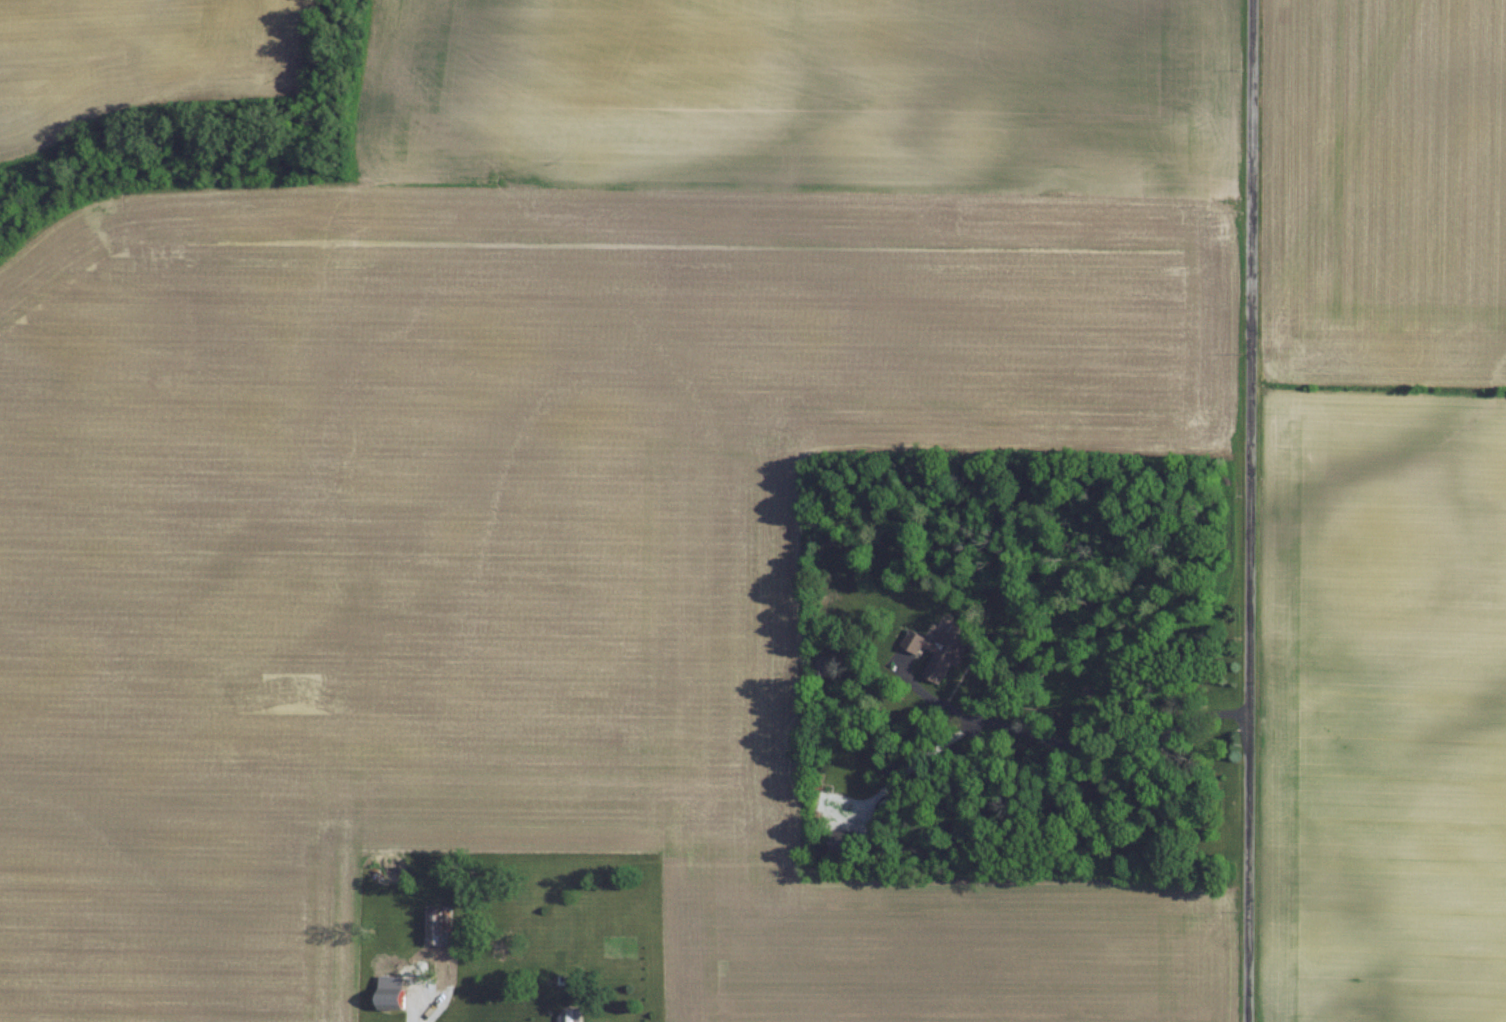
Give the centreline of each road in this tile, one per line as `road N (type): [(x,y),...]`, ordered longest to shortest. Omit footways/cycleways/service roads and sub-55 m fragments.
road 1 (residential): [(1250,1021),(1252,0)]

